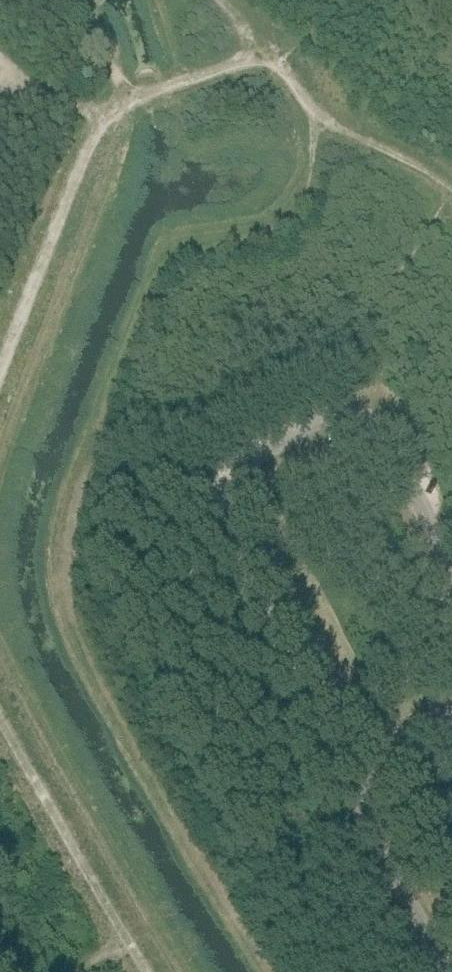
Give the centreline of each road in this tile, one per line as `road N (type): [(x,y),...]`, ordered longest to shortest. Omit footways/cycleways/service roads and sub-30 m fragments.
road 1 (track): [(267,971),(82,668),(57,612),(58,540),(85,432)]
road 2 (track): [(226,474),(85,432),(165,256),(238,241),(290,214),(314,162),(311,110)]
road 3 (unclassified): [(451,564),(352,388),(220,462),(226,474)]
road 4 (unclassified): [(226,474),(366,741)]
road 5 (unclassified): [(451,971),(363,803),(366,741)]

